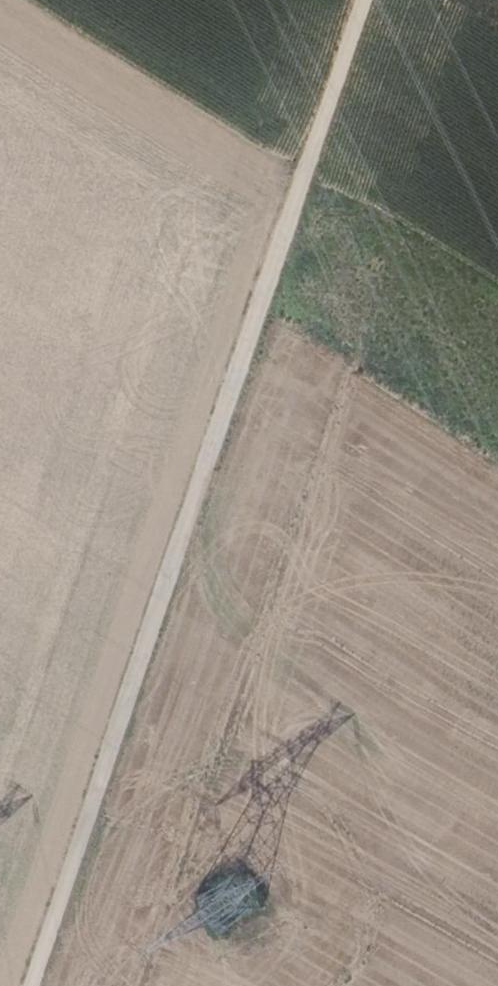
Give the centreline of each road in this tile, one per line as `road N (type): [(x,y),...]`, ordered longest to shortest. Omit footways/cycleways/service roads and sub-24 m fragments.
road 1 (track): [(18,985),(352,0)]

